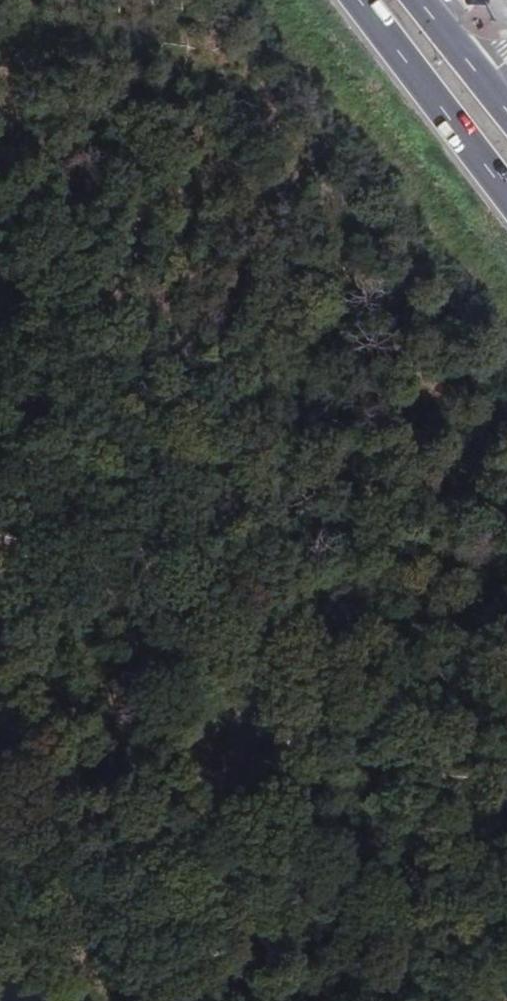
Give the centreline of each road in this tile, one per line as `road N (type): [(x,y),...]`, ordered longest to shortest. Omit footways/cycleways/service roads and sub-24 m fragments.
road 1 (primary): [(359,0),(506,191)]

